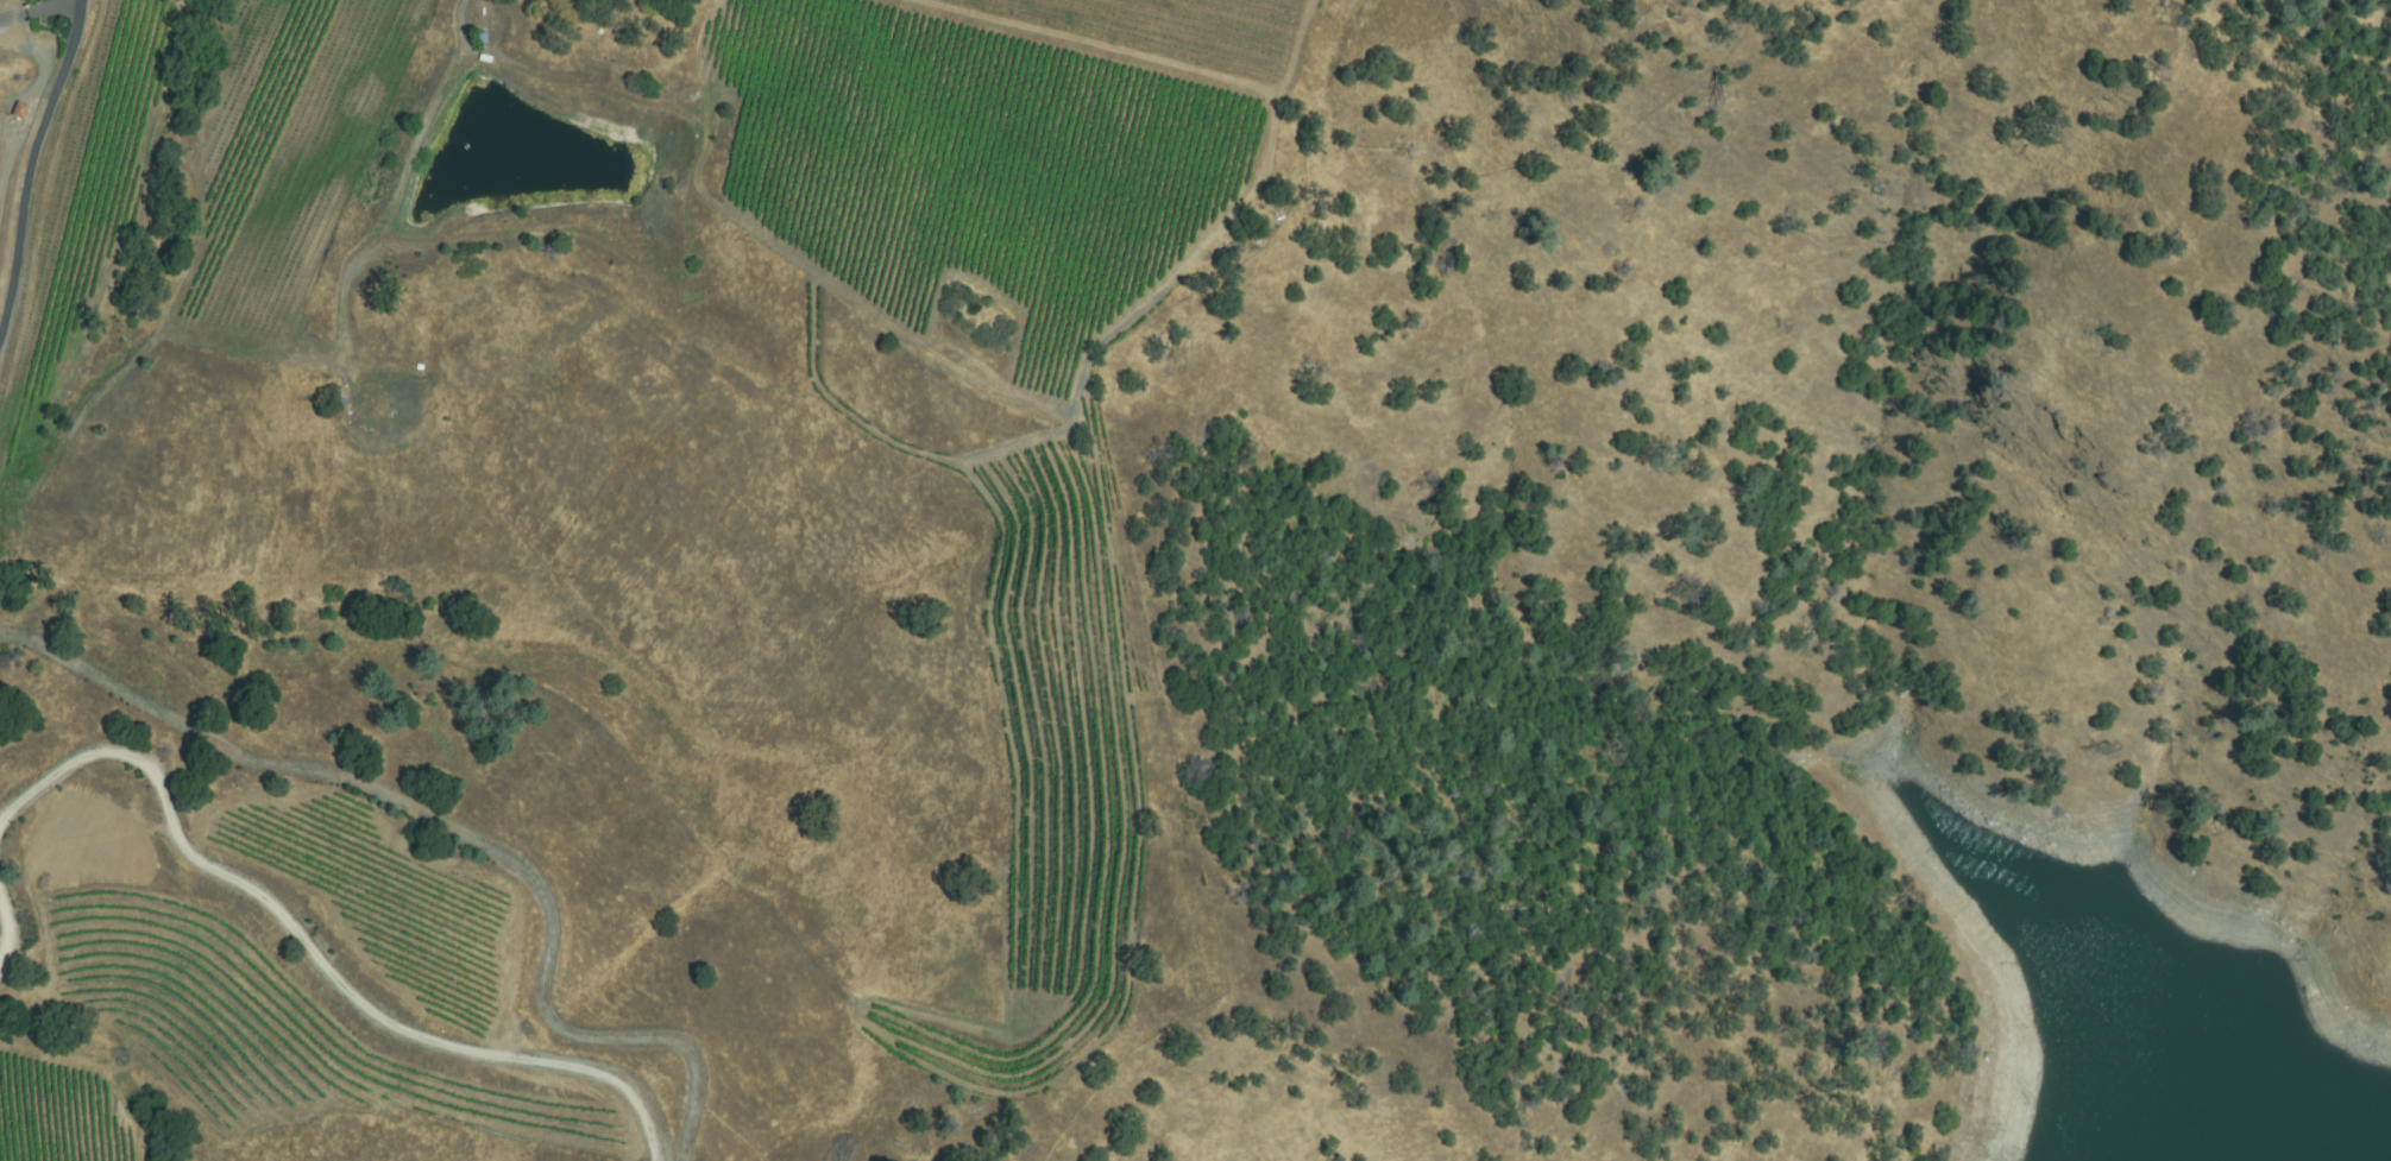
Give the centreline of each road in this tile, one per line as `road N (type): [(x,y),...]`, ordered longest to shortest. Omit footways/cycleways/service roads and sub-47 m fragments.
road 1 (residential): [(0,334),(36,140),(81,0)]

